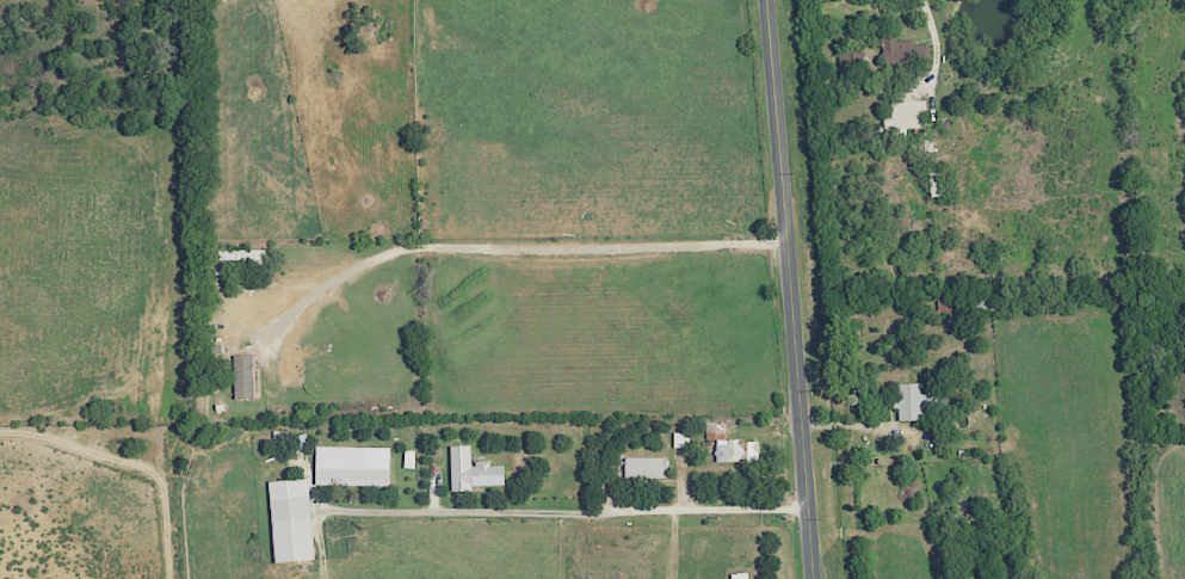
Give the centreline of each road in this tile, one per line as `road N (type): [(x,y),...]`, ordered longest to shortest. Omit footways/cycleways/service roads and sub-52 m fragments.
road 1 (residential): [(767,0),(811,578)]
road 2 (residential): [(788,241),(412,248),(314,295),(264,353)]

